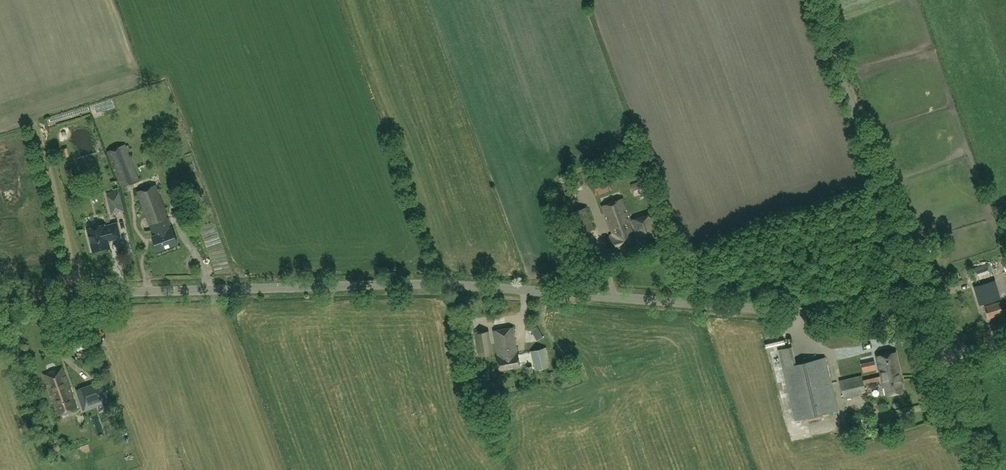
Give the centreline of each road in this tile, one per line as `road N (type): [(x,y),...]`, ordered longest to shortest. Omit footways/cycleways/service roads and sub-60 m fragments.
road 1 (unclassified): [(0,300),(373,284),(858,317),(911,305)]
road 2 (unclassified): [(911,305),(915,291),(810,0)]

